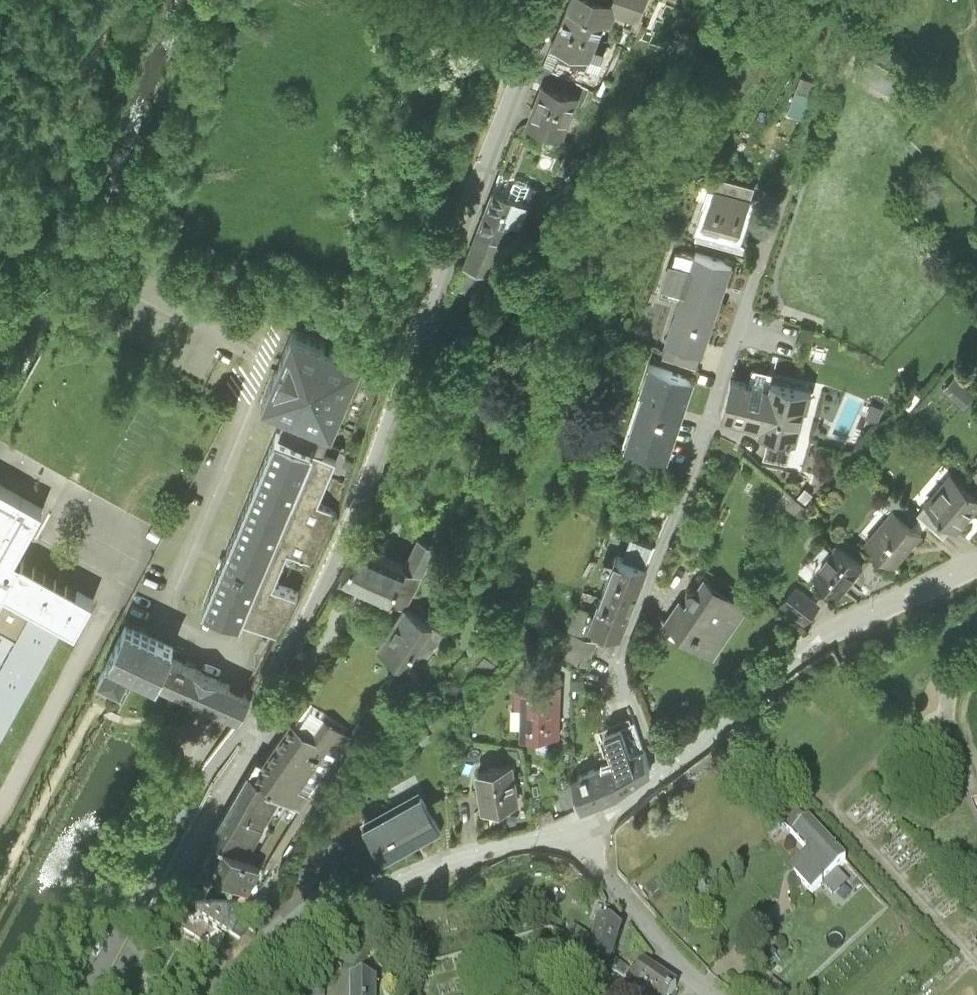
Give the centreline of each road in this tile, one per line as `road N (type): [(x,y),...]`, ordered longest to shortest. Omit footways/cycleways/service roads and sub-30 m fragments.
road 1 (residential): [(119,994),(252,745),(349,523),(555,0)]
road 2 (residential): [(665,773),(621,663),(622,644),(796,171)]
road 3 (residential): [(235,994),(327,916),(428,864),(581,829)]
road 4 (residential): [(665,773),(757,688),(833,634),(976,571)]
road 5 (track): [(796,171),(854,24),(831,2),(794,0)]
road 6 (residential): [(712,994),(603,880),(581,829)]

